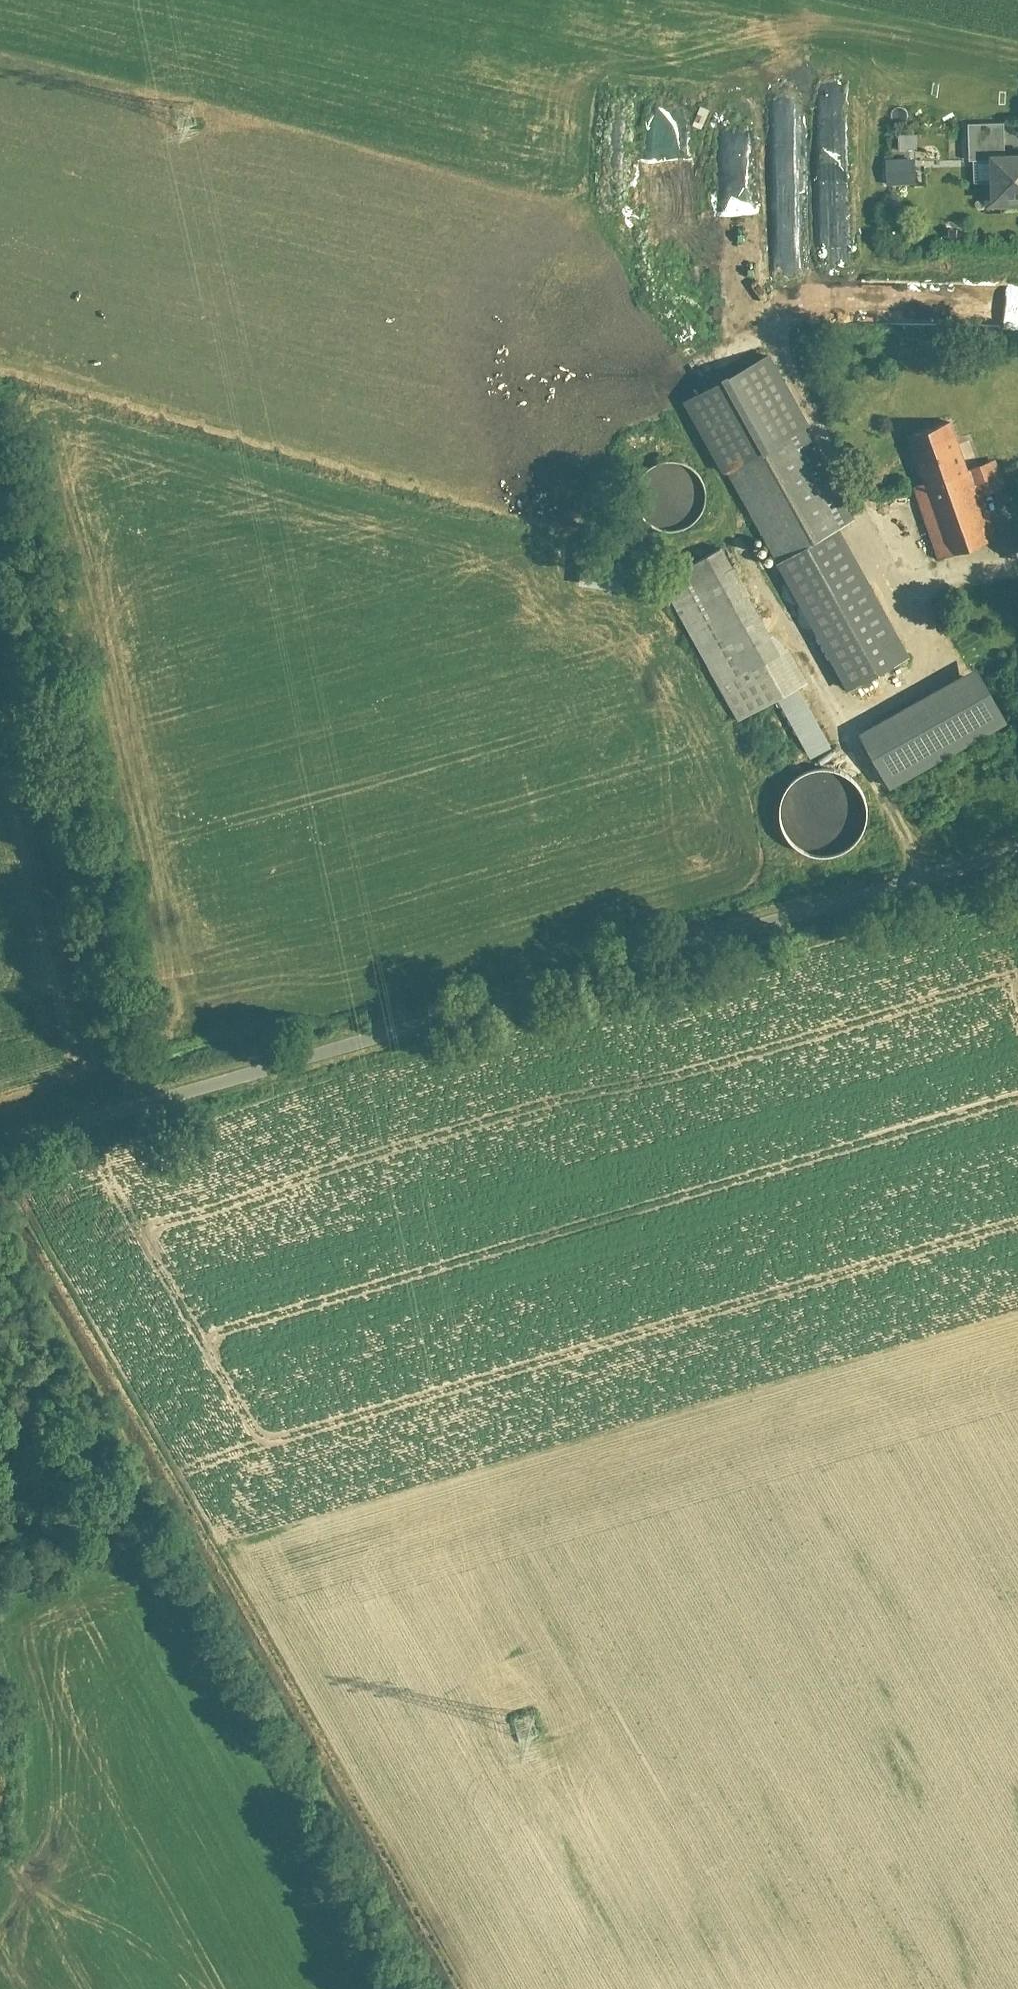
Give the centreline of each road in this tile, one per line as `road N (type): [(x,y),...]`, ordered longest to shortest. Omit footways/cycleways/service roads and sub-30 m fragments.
road 1 (unclassified): [(0,1133),(436,1017),(1017,848)]
road 2 (track): [(0,503),(150,1093)]

